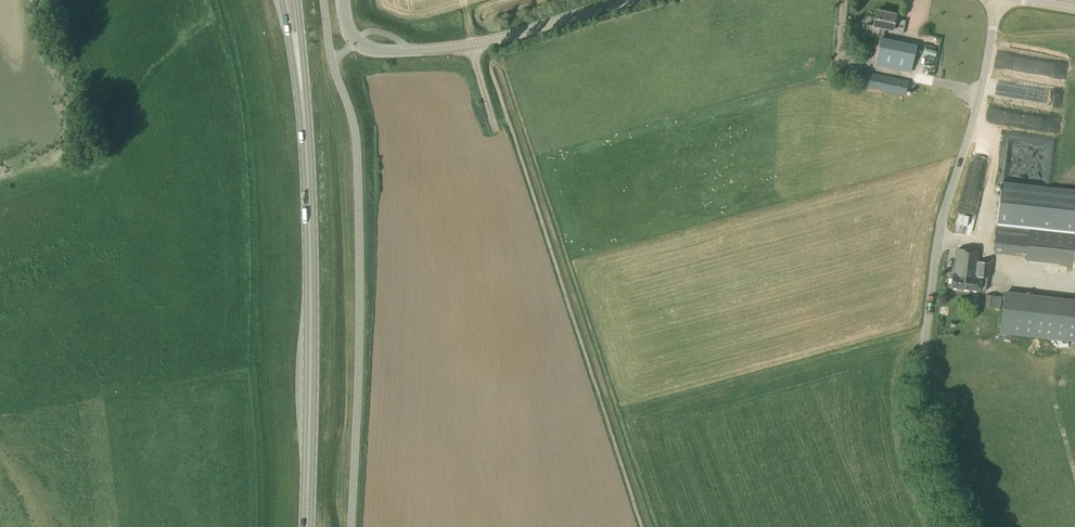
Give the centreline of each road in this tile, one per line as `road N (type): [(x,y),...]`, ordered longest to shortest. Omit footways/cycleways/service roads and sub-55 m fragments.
road 1 (unclassified): [(955,526),(928,471),(919,399),(940,227),(980,94),(996,0)]
road 2 (primary): [(306,526),(311,257),(291,0)]
road 3 (tertiary): [(344,0),(355,41),(387,52),(495,40),(634,0)]

